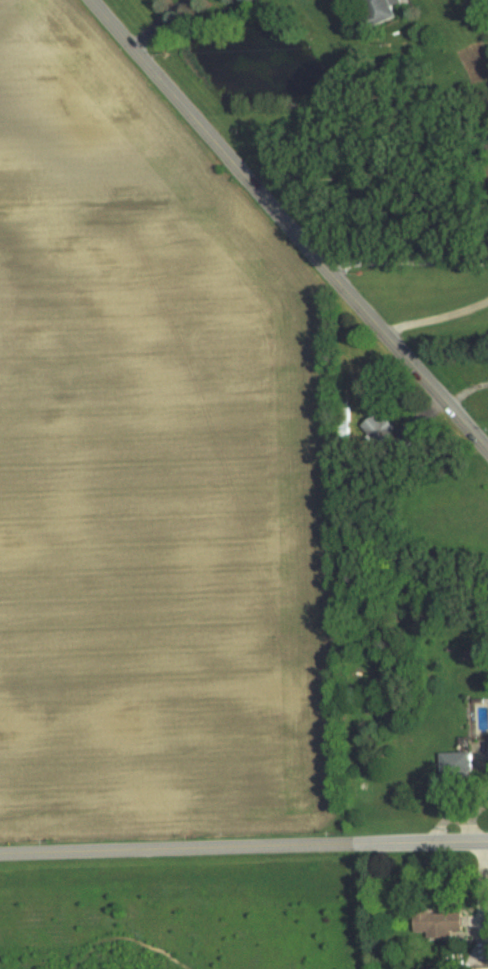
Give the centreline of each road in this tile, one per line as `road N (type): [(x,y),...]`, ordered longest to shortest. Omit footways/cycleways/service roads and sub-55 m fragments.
road 1 (tertiary): [(91,0),(487,449)]
road 2 (tertiary): [(0,852),(487,839)]

